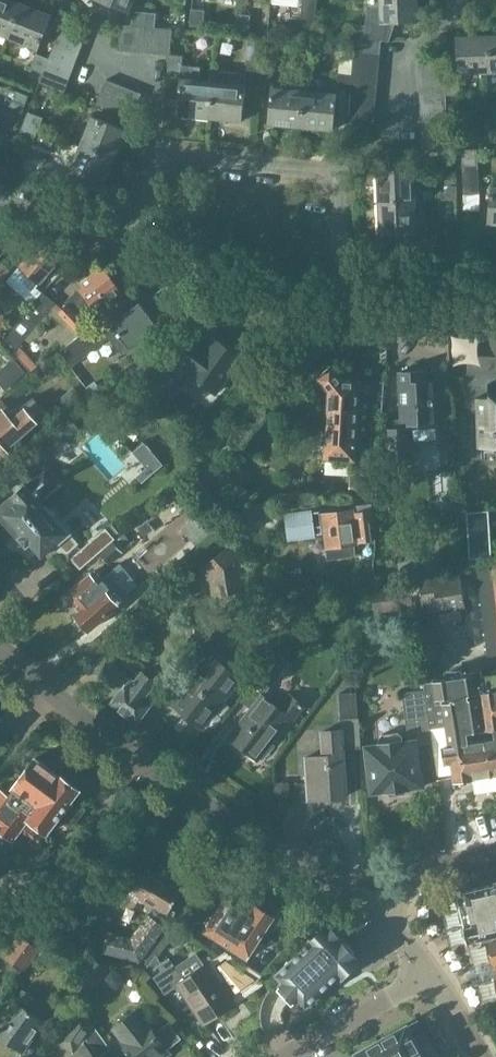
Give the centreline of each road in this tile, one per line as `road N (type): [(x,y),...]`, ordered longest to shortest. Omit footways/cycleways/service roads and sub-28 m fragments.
road 1 (residential): [(495,310),(259,282),(0,206)]
road 2 (unclassified): [(370,901),(0,639)]
road 3 (residential): [(290,1056),(428,971)]
road 4 (residential): [(370,901),(447,866),(495,855)]

